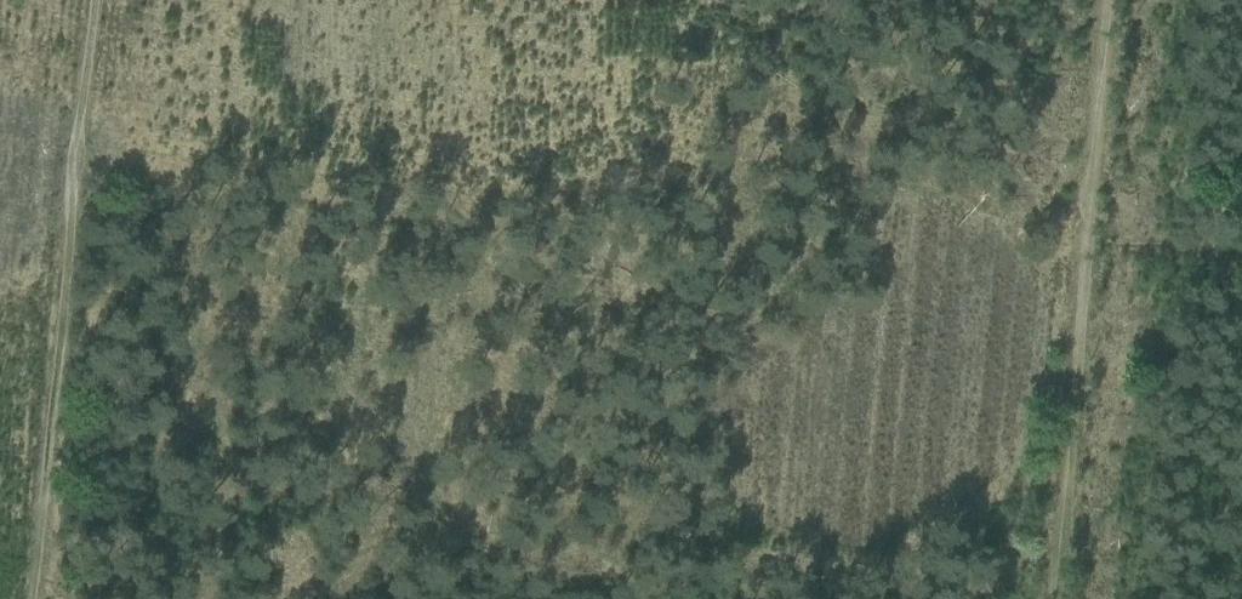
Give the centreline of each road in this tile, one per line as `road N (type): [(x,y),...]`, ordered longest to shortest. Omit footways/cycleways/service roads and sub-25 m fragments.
road 1 (track): [(31,598),(88,0)]
road 2 (track): [(1088,237),(1050,598)]
road 3 (track): [(1103,0),(1088,237)]
road 4 (track): [(1241,249),(1088,237)]

